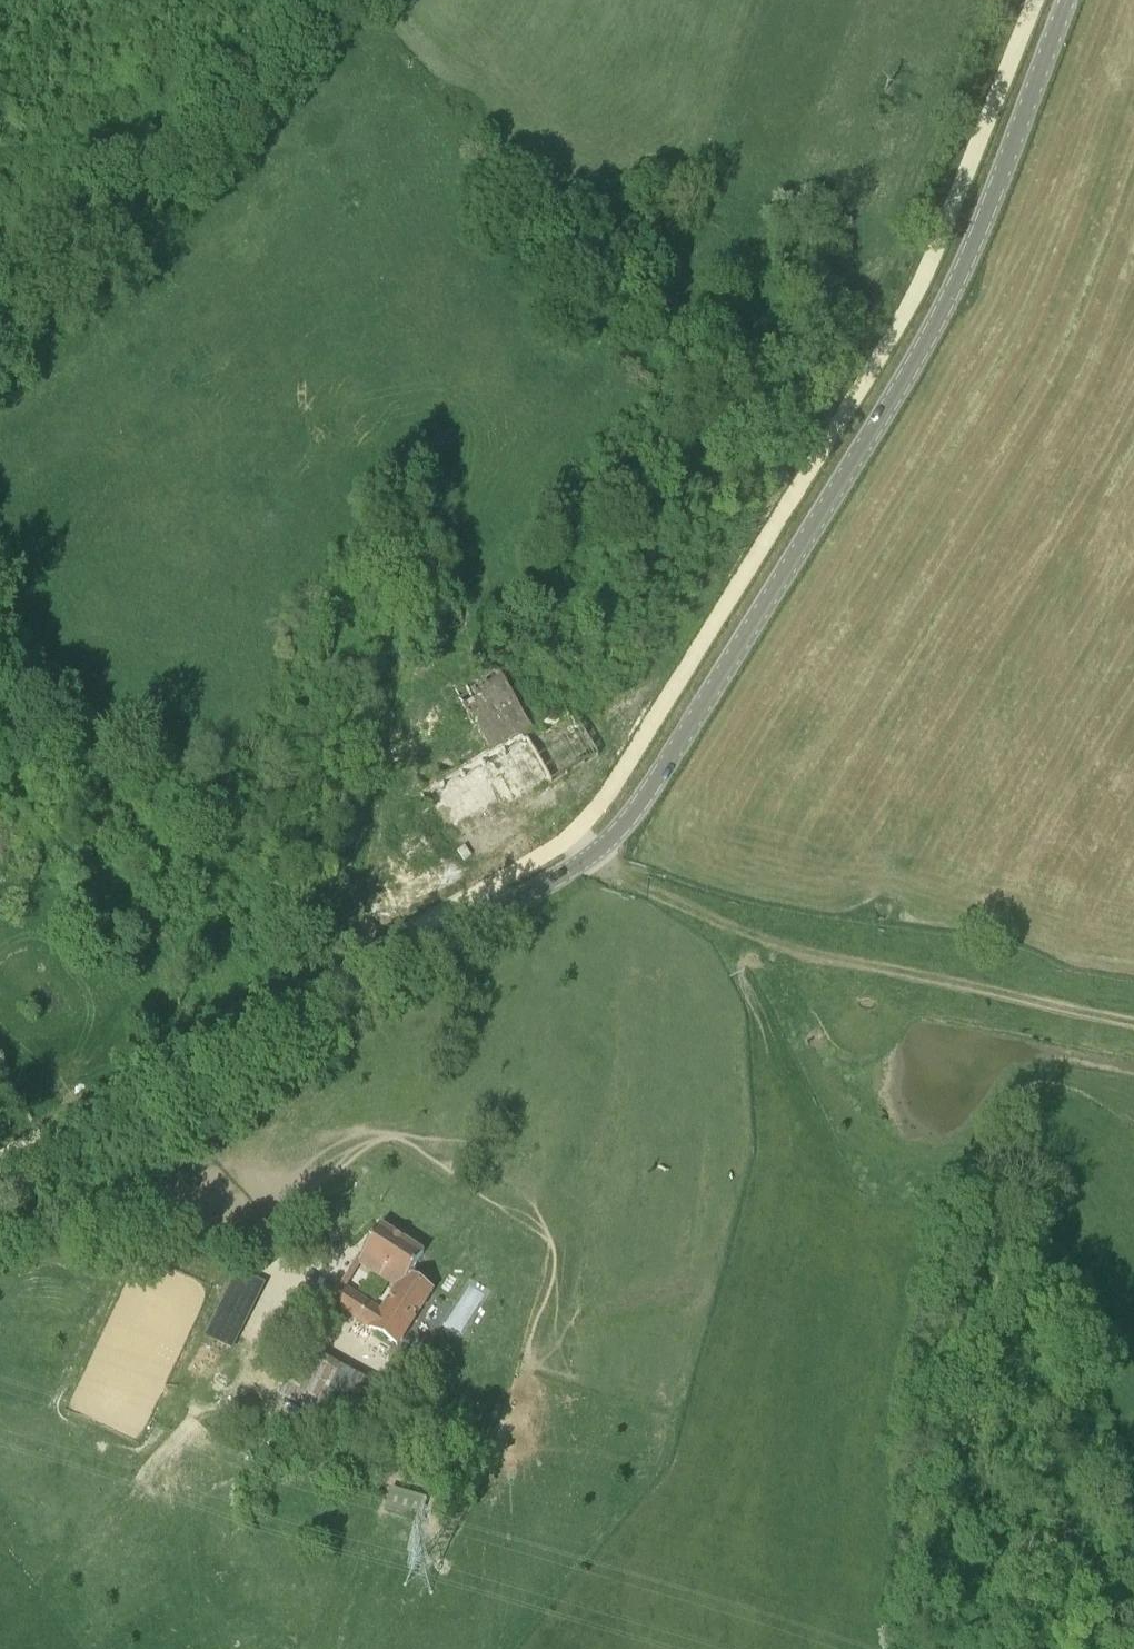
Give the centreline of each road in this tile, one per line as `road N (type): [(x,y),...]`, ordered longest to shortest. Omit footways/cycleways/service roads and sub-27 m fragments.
road 1 (tertiary): [(0,1199),(518,904),(615,838),(797,557),(961,277),(1068,0)]
road 2 (track): [(323,1010),(363,890),(378,791),(464,731)]

